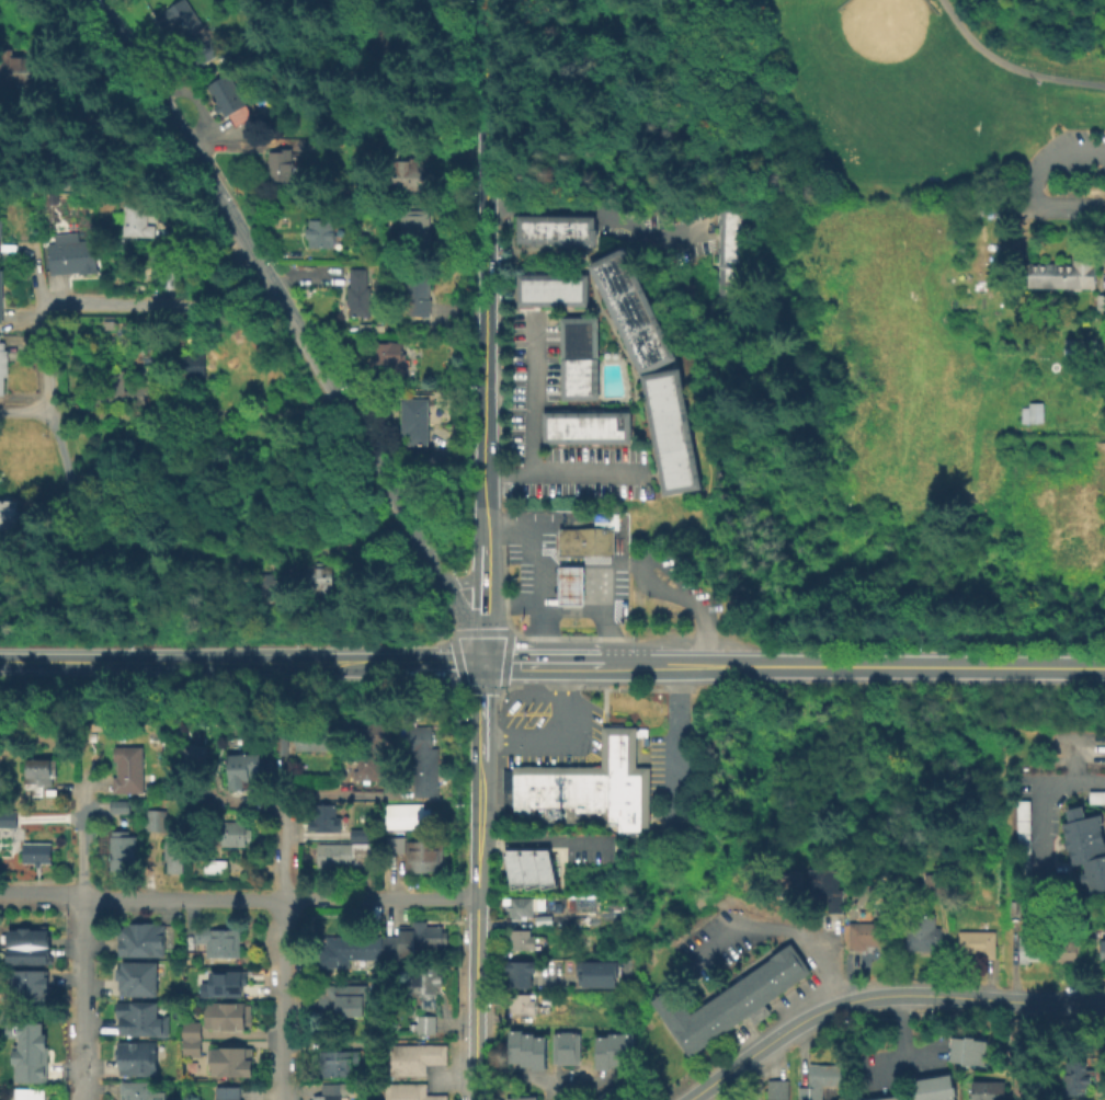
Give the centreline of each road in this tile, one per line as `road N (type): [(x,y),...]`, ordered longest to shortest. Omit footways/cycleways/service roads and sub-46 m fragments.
road 1 (tertiary): [(440,578),(94,0)]
road 2 (tertiary): [(480,0),(481,546)]
road 3 (secondary): [(1104,668),(600,664)]
road 4 (residential): [(474,897),(0,893)]
road 5 (secondary): [(394,662),(0,661)]
road 6 (tertiary): [(1010,1002),(910,996),(836,1007),(690,1099)]
road 7 (tertiary): [(477,760),(474,1099)]
road 8 (residential): [(275,802),(280,1099)]
road 9 (track): [(274,290),(232,302),(41,303)]
road 10 (residential): [(81,896),(80,1099)]
road 11 (track): [(41,303),(48,411),(69,490)]
road 12 (secondary): [(600,664),(479,663)]

